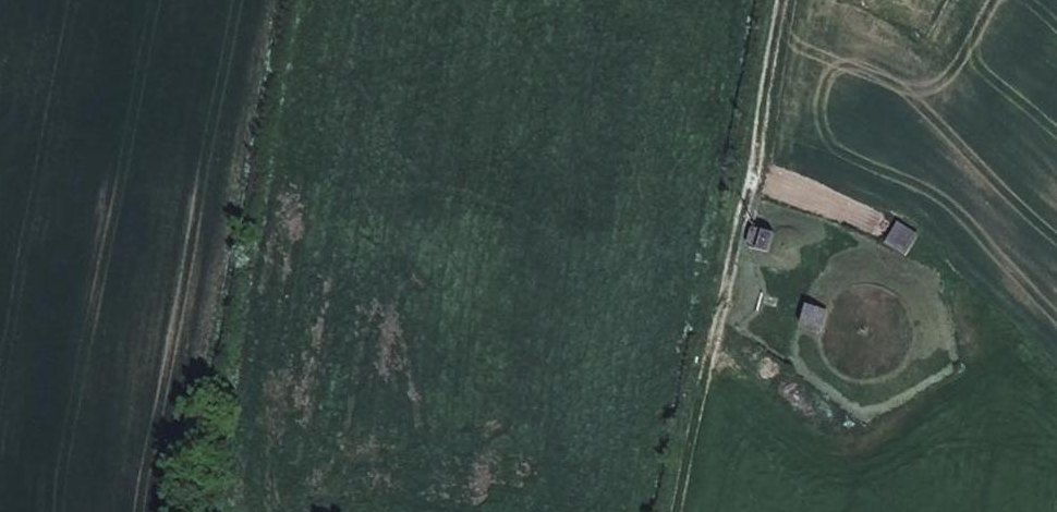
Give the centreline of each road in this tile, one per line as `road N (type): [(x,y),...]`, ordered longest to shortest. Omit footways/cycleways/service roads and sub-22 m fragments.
road 1 (track): [(777,0),(677,511)]

